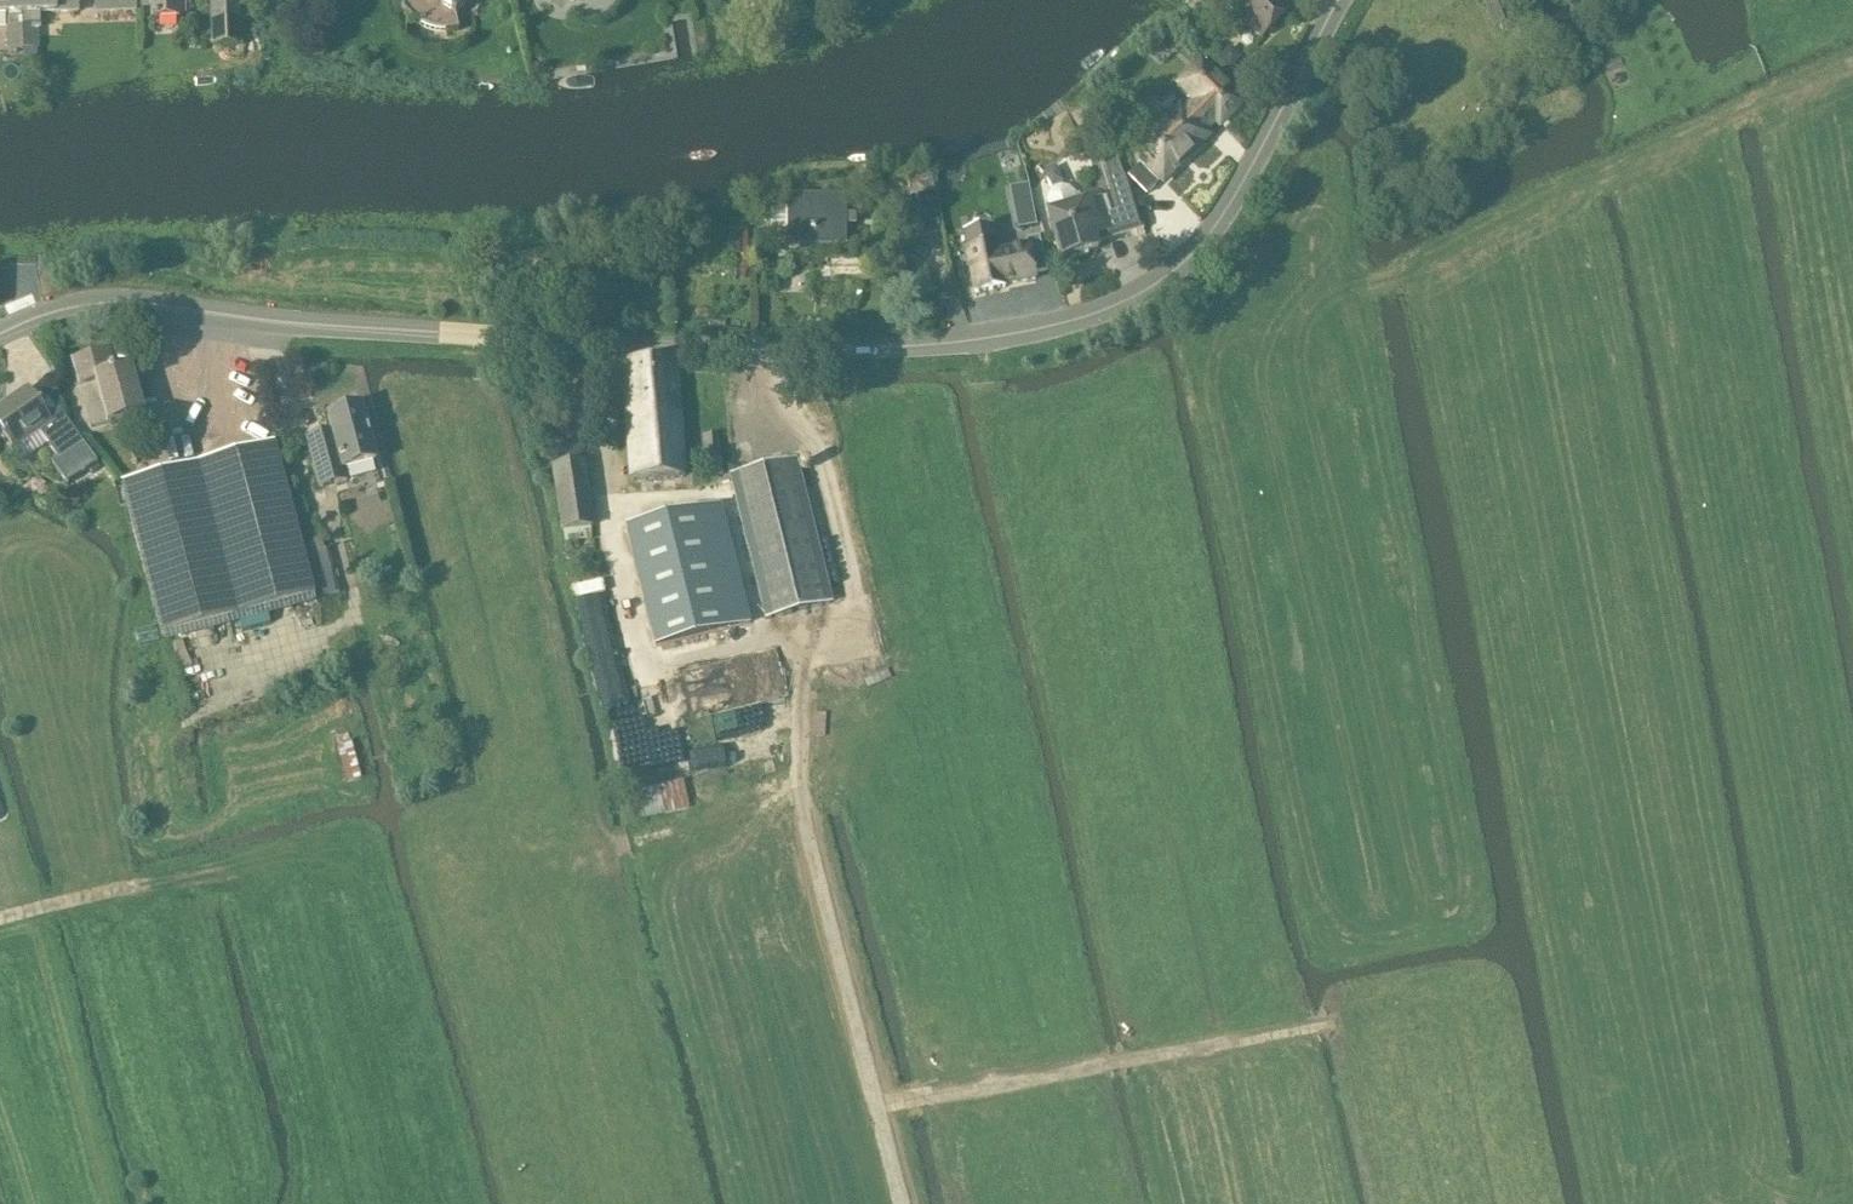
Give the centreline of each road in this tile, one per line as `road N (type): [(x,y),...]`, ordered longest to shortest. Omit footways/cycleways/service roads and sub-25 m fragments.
road 1 (tertiary): [(0,334),(69,307),(112,302),(308,324),(723,348),(925,344),(1046,328),(1118,303),(1190,255),(1223,218),(1342,0)]

